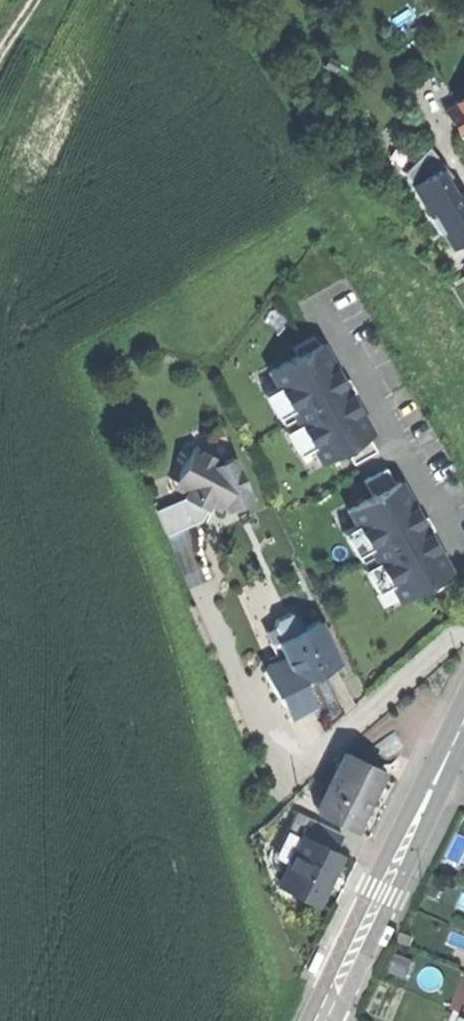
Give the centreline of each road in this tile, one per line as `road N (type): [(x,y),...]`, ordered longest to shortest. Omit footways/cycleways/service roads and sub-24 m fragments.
road 1 (secondary): [(321,1020),(463,720)]

